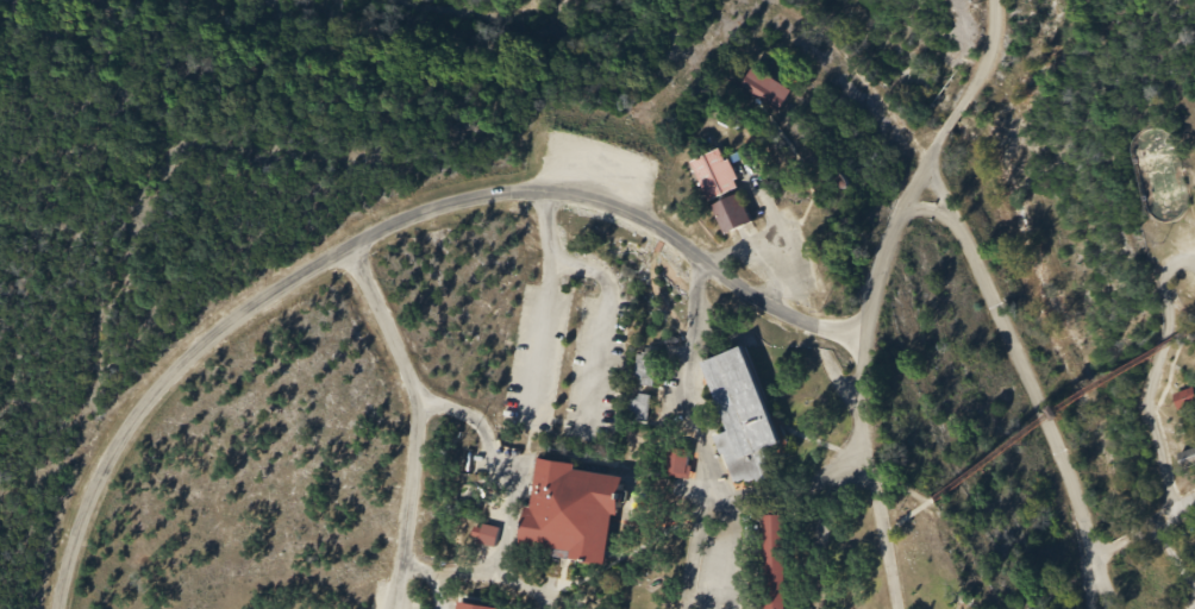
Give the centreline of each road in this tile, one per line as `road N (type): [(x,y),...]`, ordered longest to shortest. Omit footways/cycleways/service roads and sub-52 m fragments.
road 1 (residential): [(57,608),(67,557),(107,465),(170,377),(300,275),(430,212),(483,195),(542,193),(615,211),(686,247),(781,316),(861,344)]
road 2 (residential): [(993,0),(987,58),(905,192),(877,255),(863,315),(861,447)]
road 3 (residential): [(1177,511),(1152,389),(1170,318),(1164,275),(1175,260),(1194,258)]
road 4 (residential): [(861,447),(795,492),(758,490),(706,510),(688,608)]
road 5 (residential): [(549,608),(552,590),(477,567),(450,572),(439,608)]

